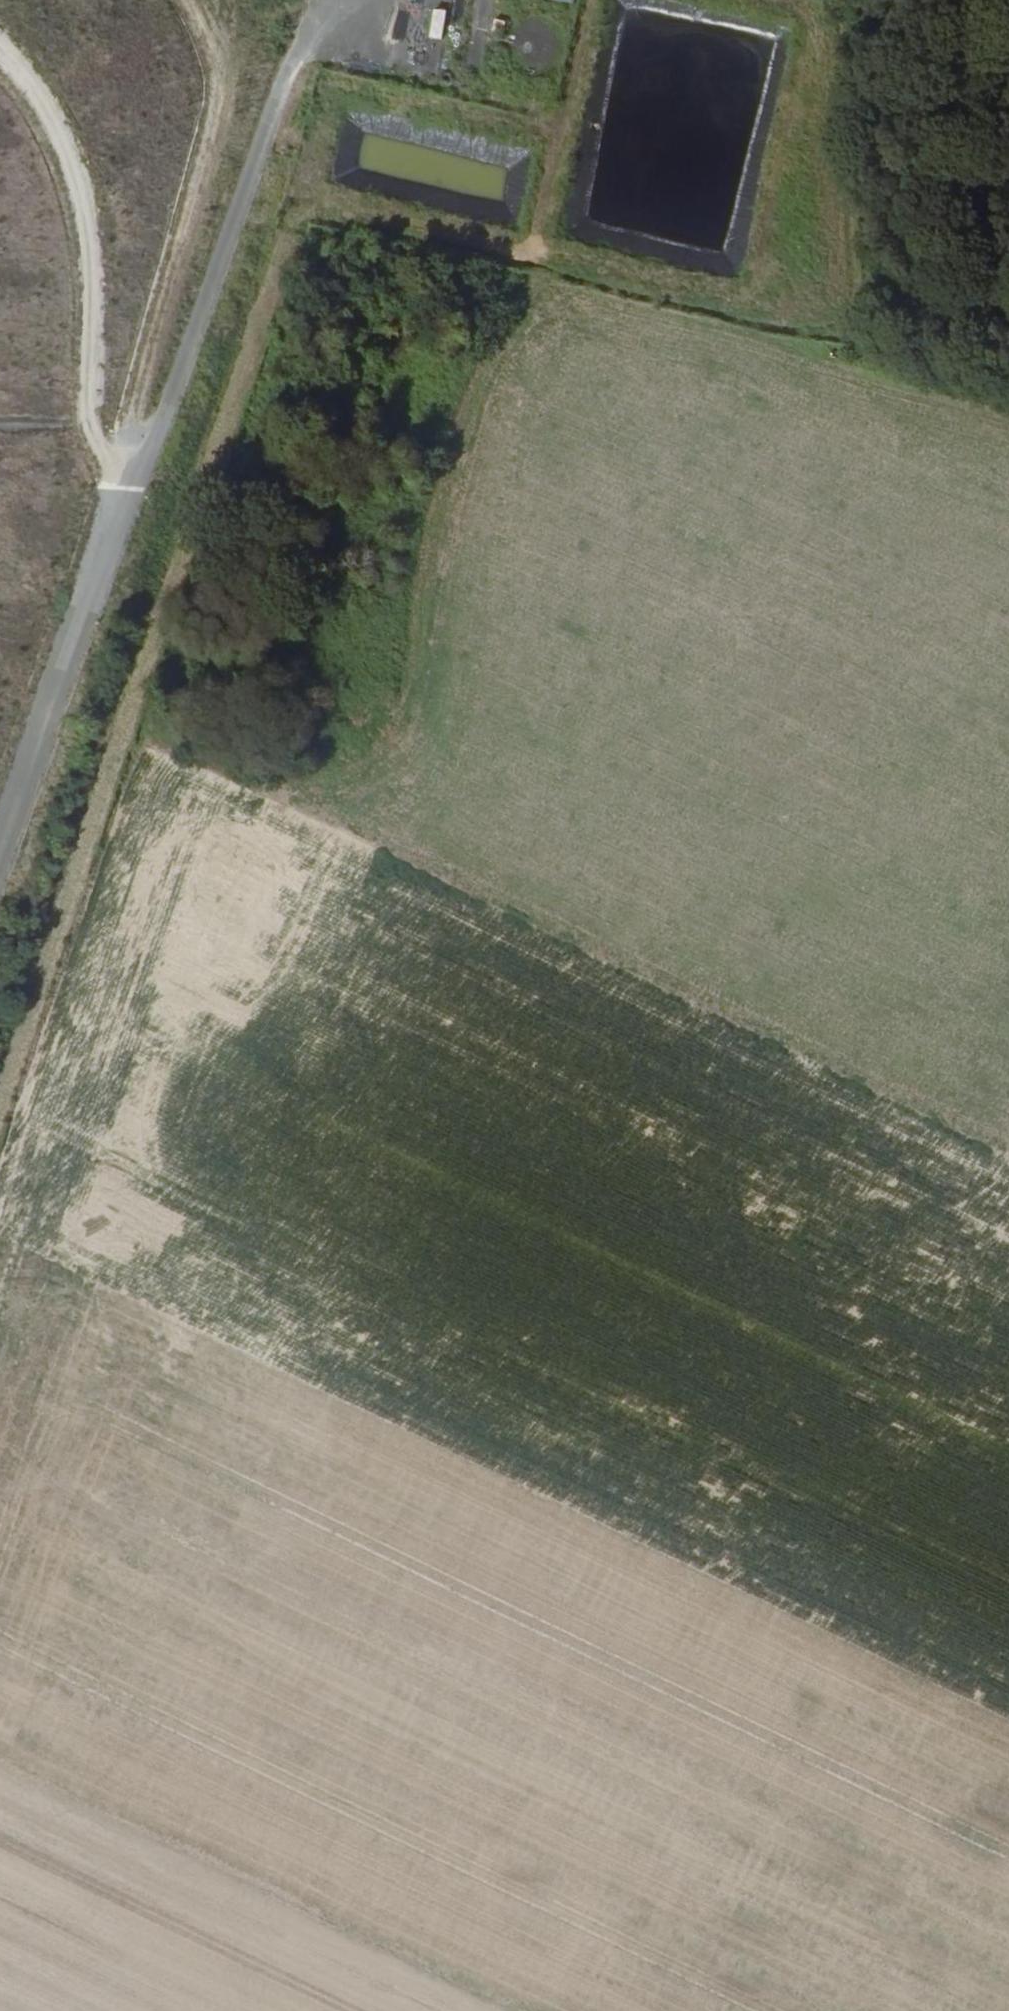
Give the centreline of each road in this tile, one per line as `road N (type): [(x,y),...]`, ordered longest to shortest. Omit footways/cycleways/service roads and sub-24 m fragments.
road 1 (track): [(1008,431),(831,365)]

